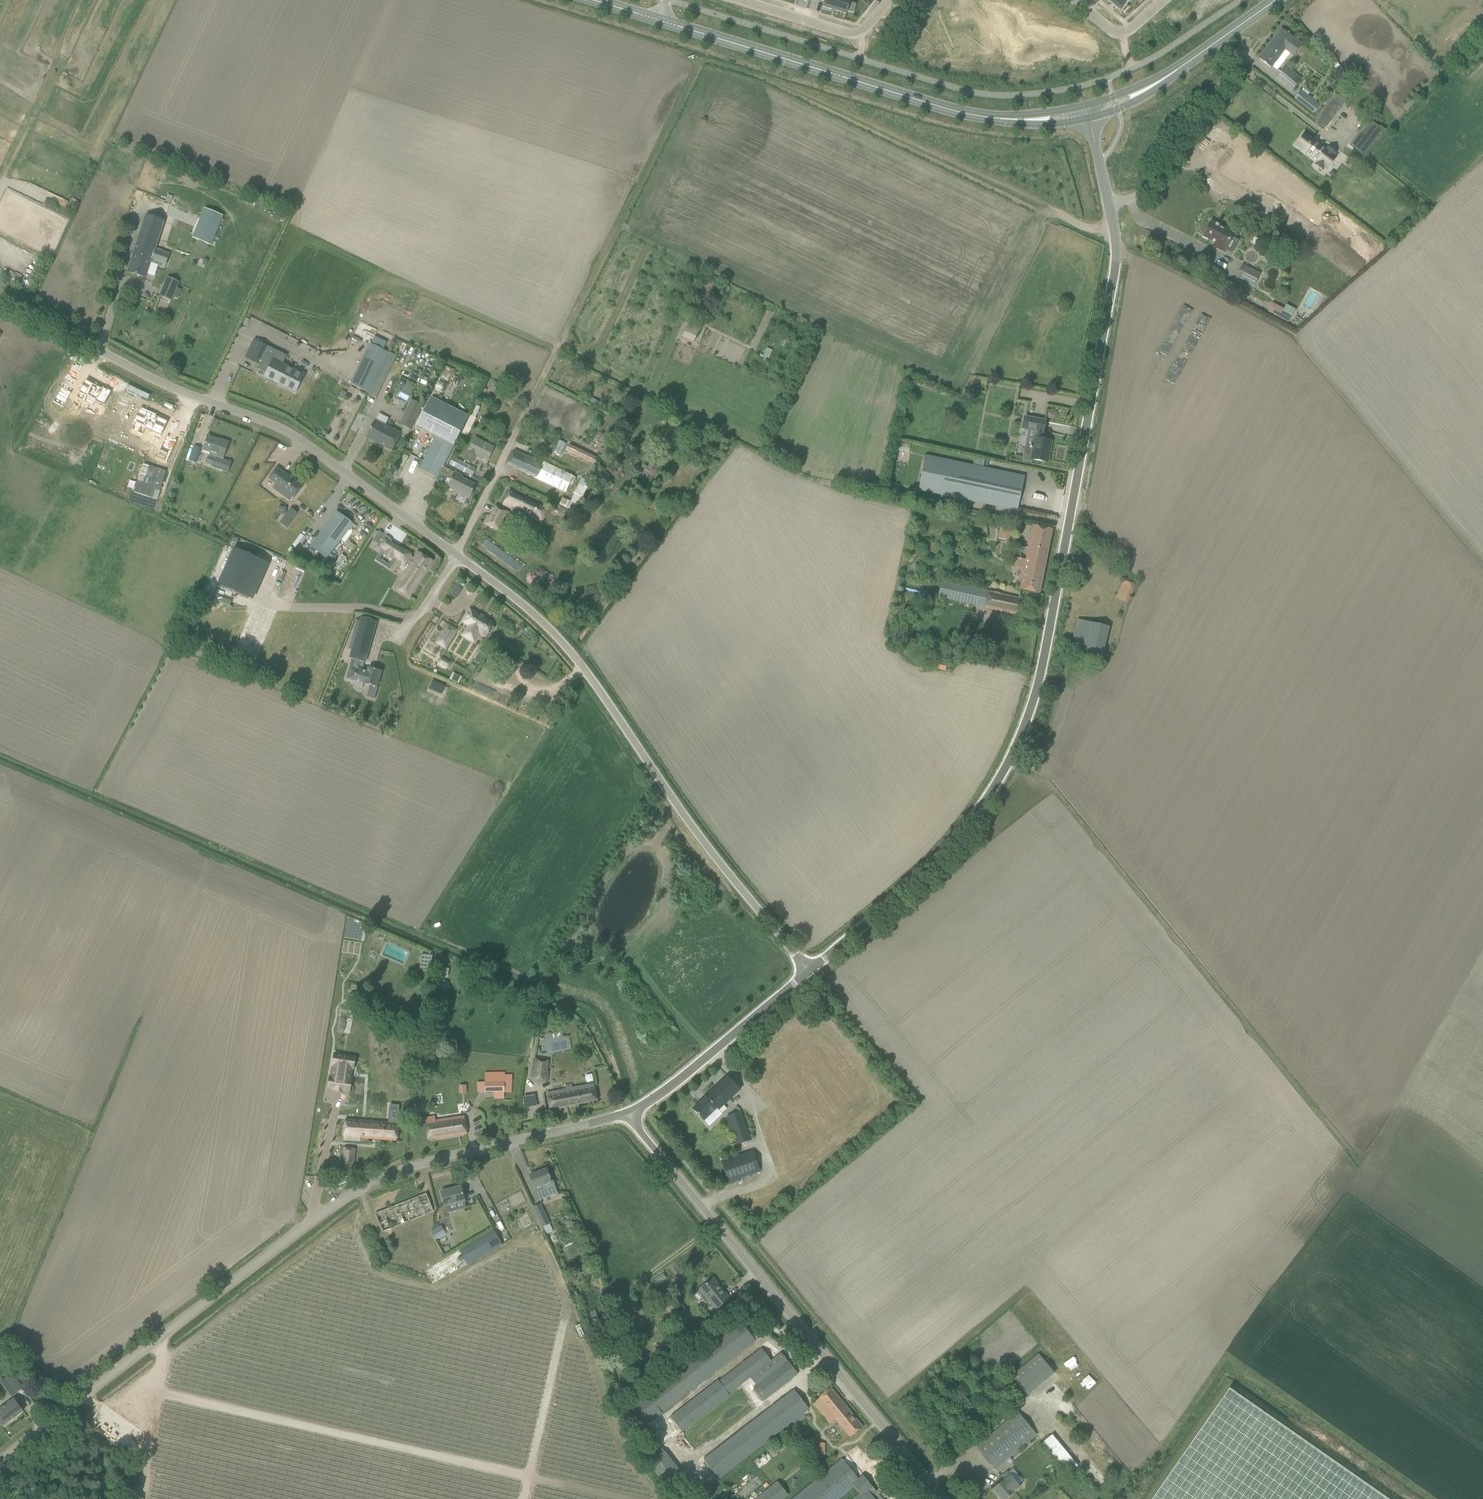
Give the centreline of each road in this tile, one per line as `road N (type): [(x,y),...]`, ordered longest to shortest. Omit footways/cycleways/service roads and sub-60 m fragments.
road 1 (unclassified): [(809,973),(969,822),(1006,766),(1034,702),(1116,266),(1109,203)]
road 2 (unclassified): [(0,1459),(368,1185),(629,1113)]
road 3 (unclassified): [(809,973),(717,860),(566,647),(457,556)]
road 4 (unclassified): [(457,556),(300,439),(161,383),(0,297)]
road 5 (unclassified): [(941,1498),(629,1113)]
road 6 (tertiary): [(1001,118),(660,20)]
road 7 (unclassified): [(629,1113),(809,973)]
road 8 (unclassified): [(1246,45),(1154,178),(1109,203)]
road 9 (residential): [(889,0),(857,34),(741,0)]

